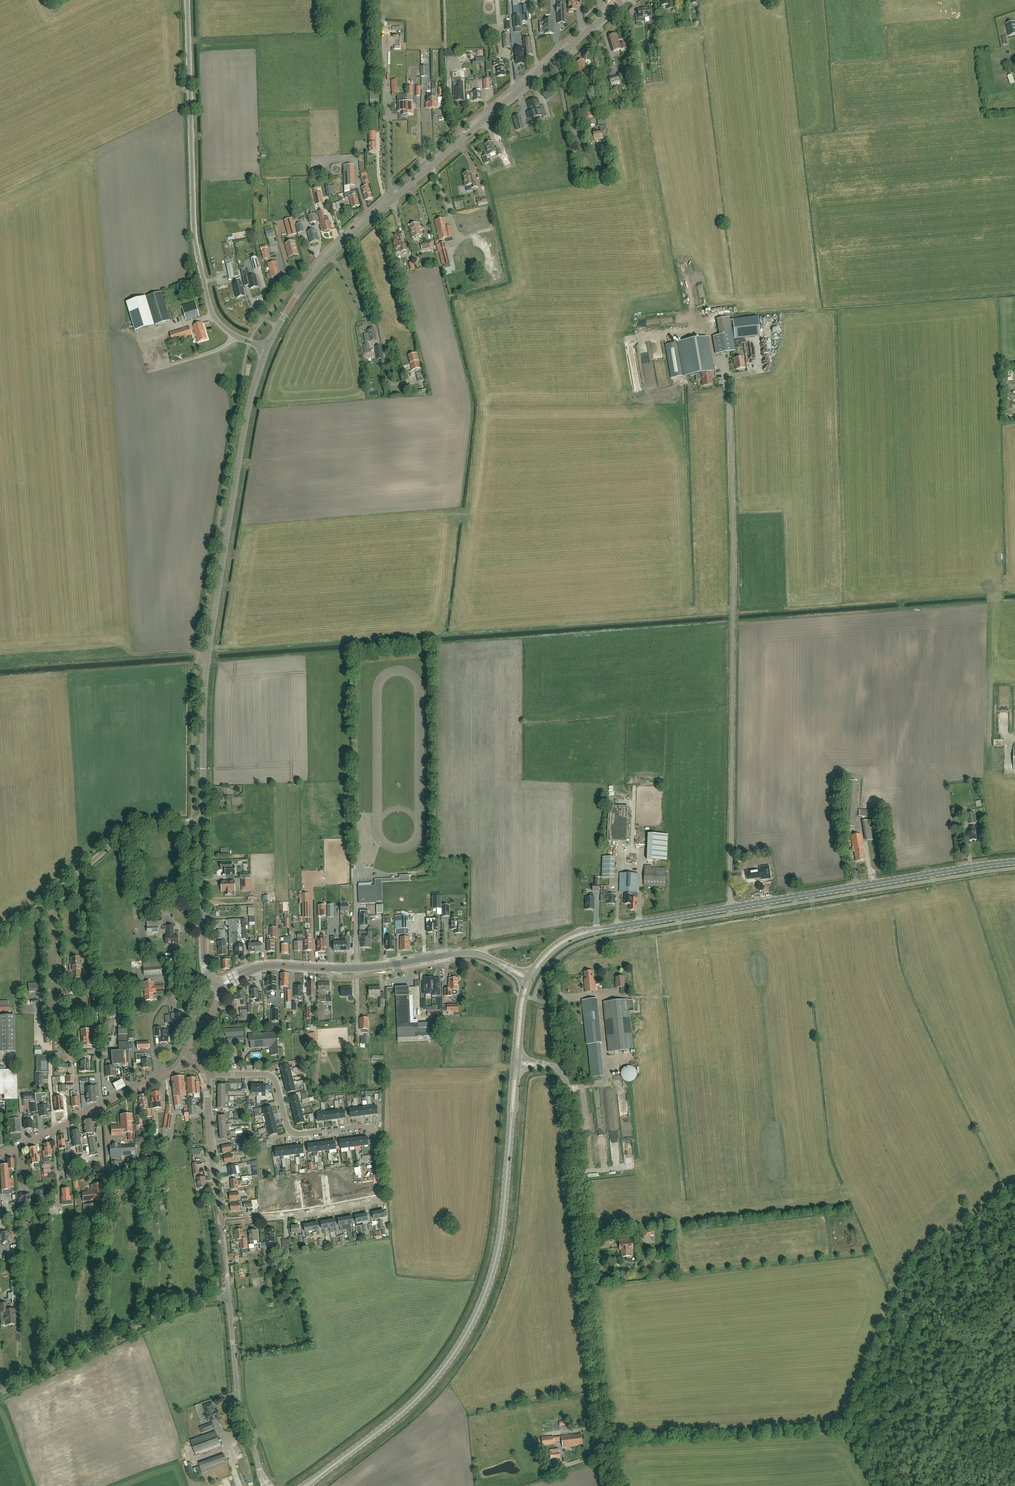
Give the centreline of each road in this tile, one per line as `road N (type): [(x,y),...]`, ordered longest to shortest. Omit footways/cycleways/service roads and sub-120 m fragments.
road 1 (tertiary): [(268,347),(297,296),(342,244),(623,0)]
road 2 (tertiary): [(203,823),(206,663),(249,404),(268,347)]
road 3 (residential): [(221,1223),(379,1199),(376,1134),(369,1126),(291,1133),(270,1074),(205,1074)]
road 4 (secondary): [(306,1485),(410,1406),(464,1337),(499,1247),(511,1127)]
road 5 (unclassified): [(617,1485),(566,1082),(558,1069)]
road 6 (secondary): [(606,929),(1014,862)]
road 7 (tertiary): [(268,347),(215,317),(197,251),(187,0)]
road 8 (tertiary): [(527,977),(471,953),(357,969),(260,967),(220,984)]
road 9 (unclassified): [(0,1394),(179,1307),(229,1297)]
road 10 (unclassified): [(0,940),(125,834),(155,823),(203,823)]
road 11 (residential): [(0,1156),(172,1069),(184,1056)]
road 12 (unclassified): [(267,1485),(239,1401),(229,1297)]
road 13 (tertiary): [(220,984),(205,966),(203,823)]
road 14 (residential): [(221,1223),(205,1074)]

